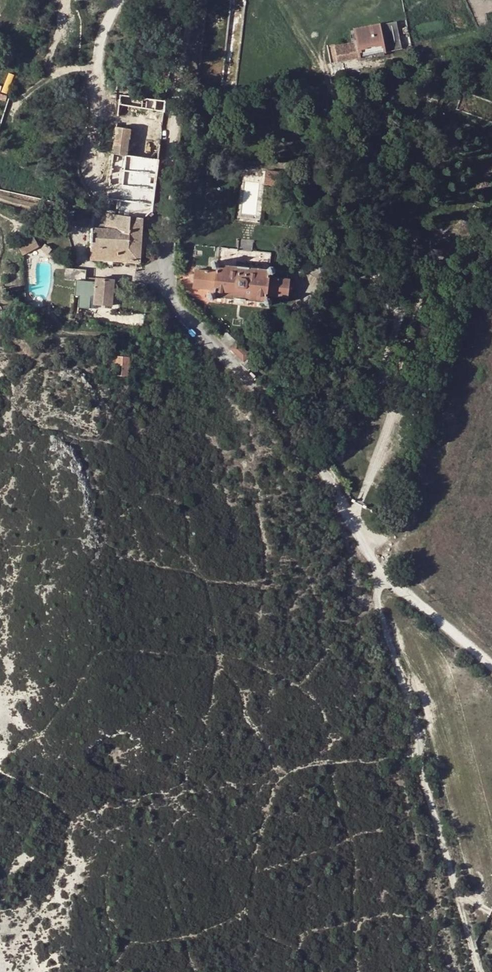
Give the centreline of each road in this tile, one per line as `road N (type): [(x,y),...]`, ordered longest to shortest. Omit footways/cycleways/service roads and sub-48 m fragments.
road 1 (track): [(202,0),(170,101),(163,267),(170,302),(240,370),(352,513),(378,575),(491,665)]
road 2 (track): [(378,575),(388,670),(481,971)]

